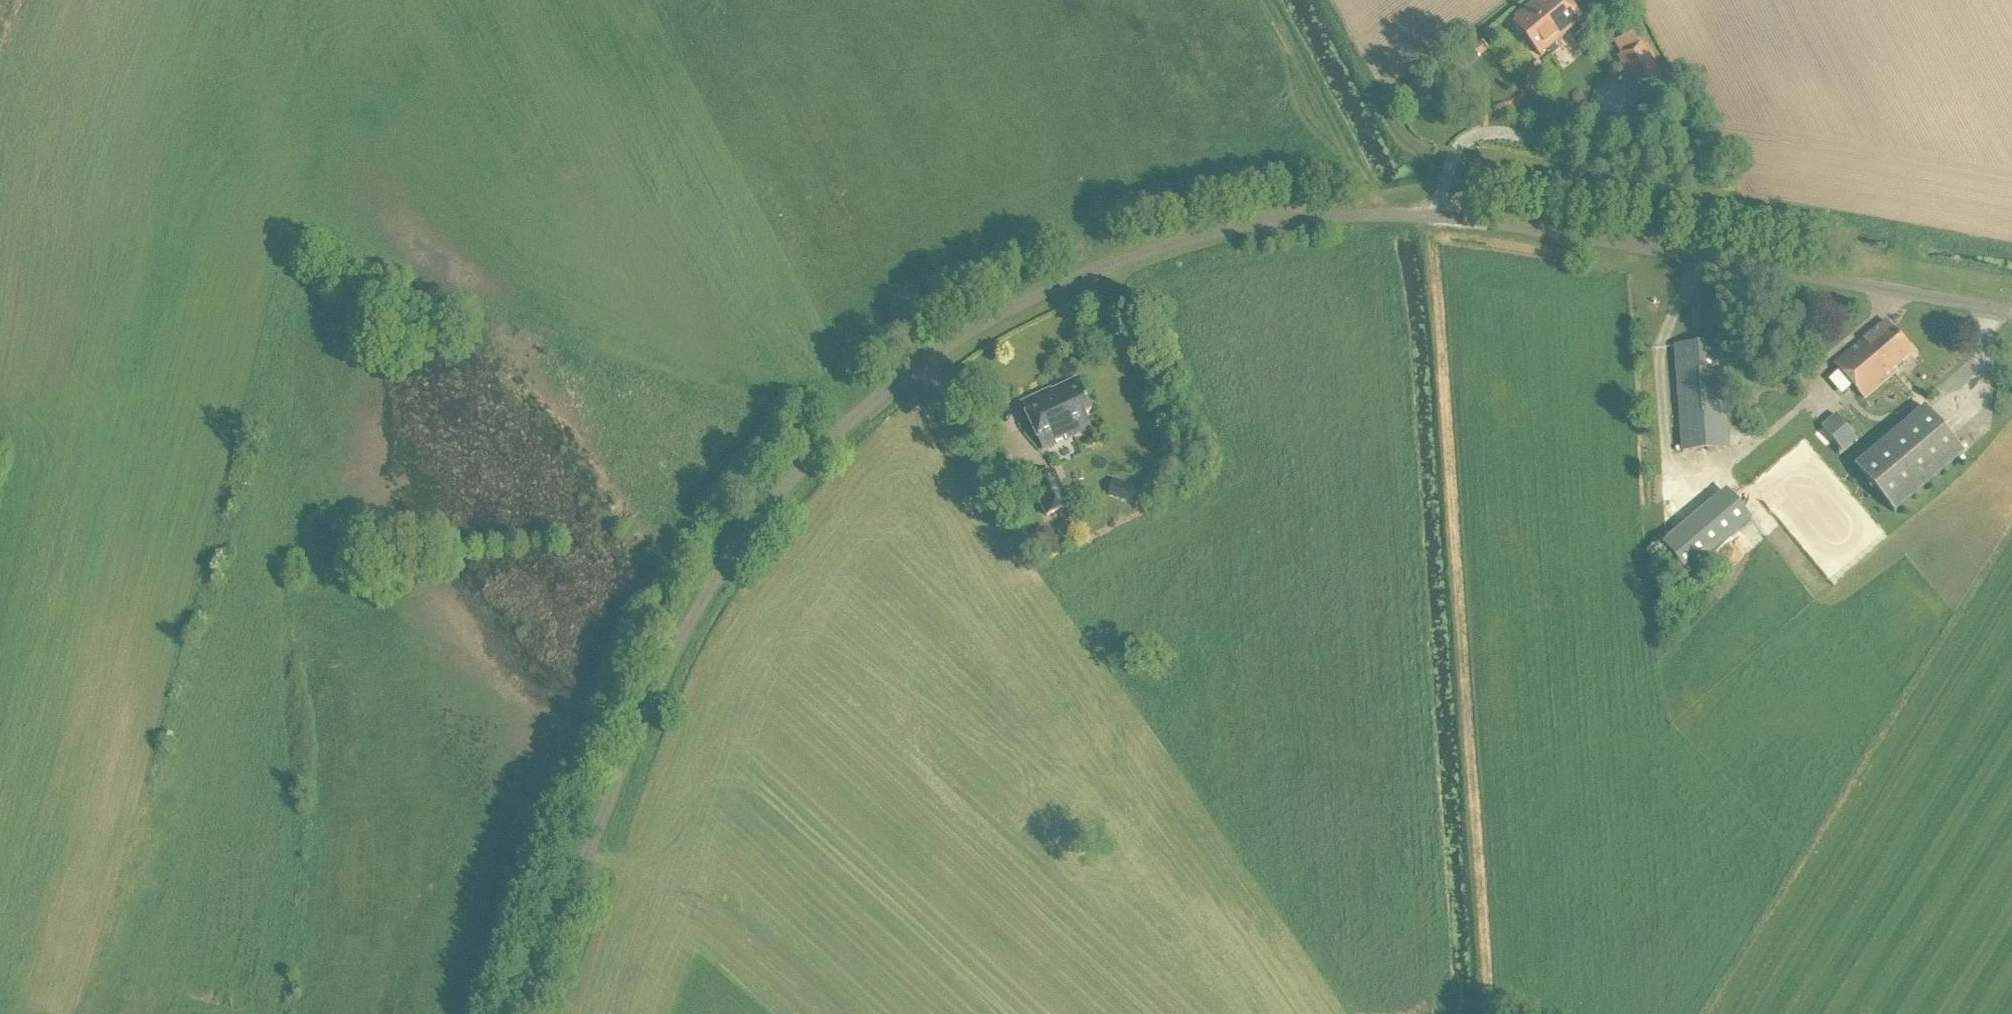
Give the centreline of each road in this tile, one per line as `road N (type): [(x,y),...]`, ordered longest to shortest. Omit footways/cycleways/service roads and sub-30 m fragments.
road 1 (unclassified): [(521,1013),(658,694),(714,588),(807,468),(903,381),(1018,307),(1163,245),(1296,216),(1415,215),(2011,310)]

